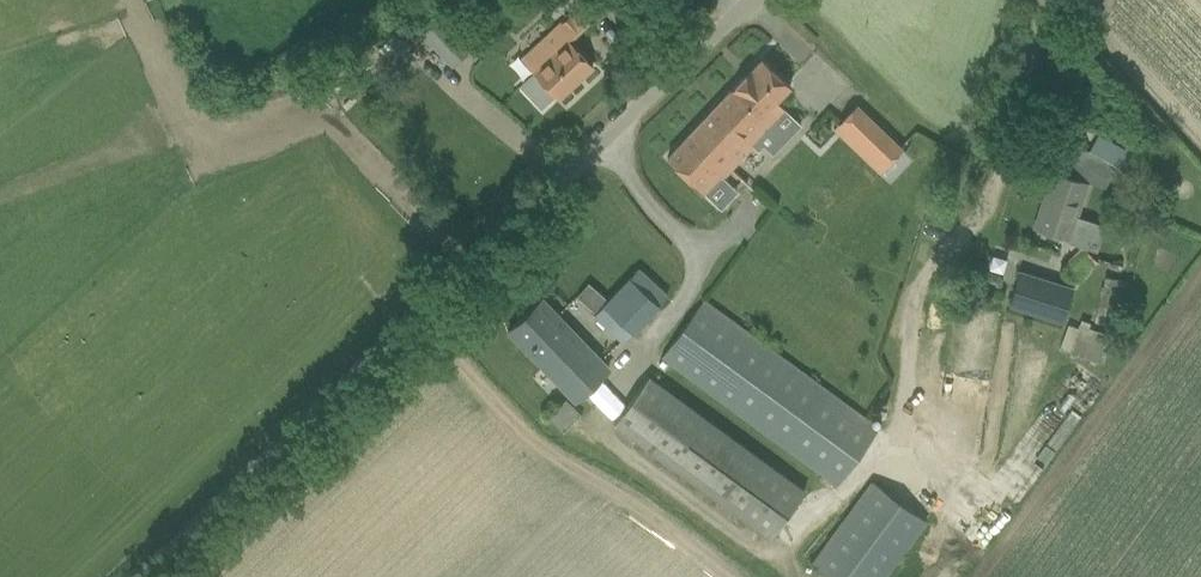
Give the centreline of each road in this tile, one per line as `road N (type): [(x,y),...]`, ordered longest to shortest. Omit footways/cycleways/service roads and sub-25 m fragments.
road 1 (unclassified): [(144,576),(750,0)]

